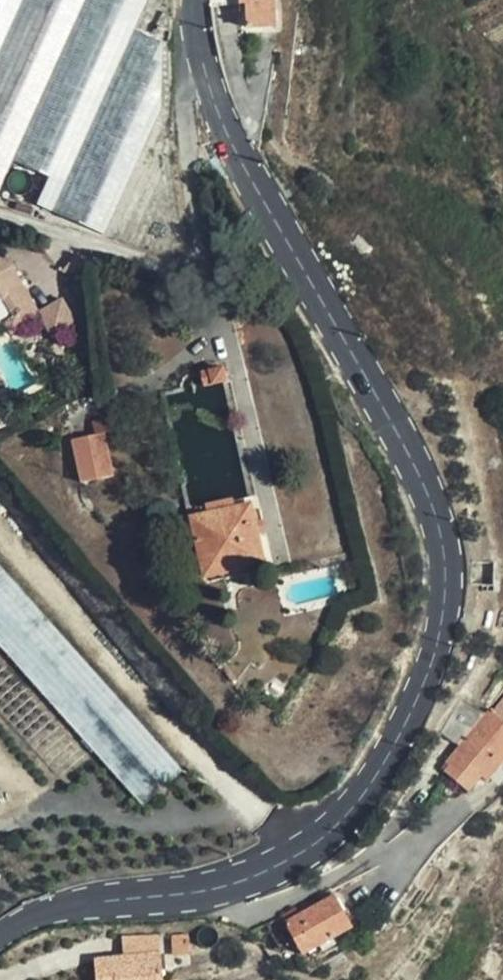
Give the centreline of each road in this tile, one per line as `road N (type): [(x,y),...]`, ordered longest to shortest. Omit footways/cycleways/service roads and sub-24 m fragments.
road 1 (tertiary): [(0,940),(59,910),(225,885),(323,839),(385,767),(441,643),(449,560),(429,492),(213,98),(196,0)]

